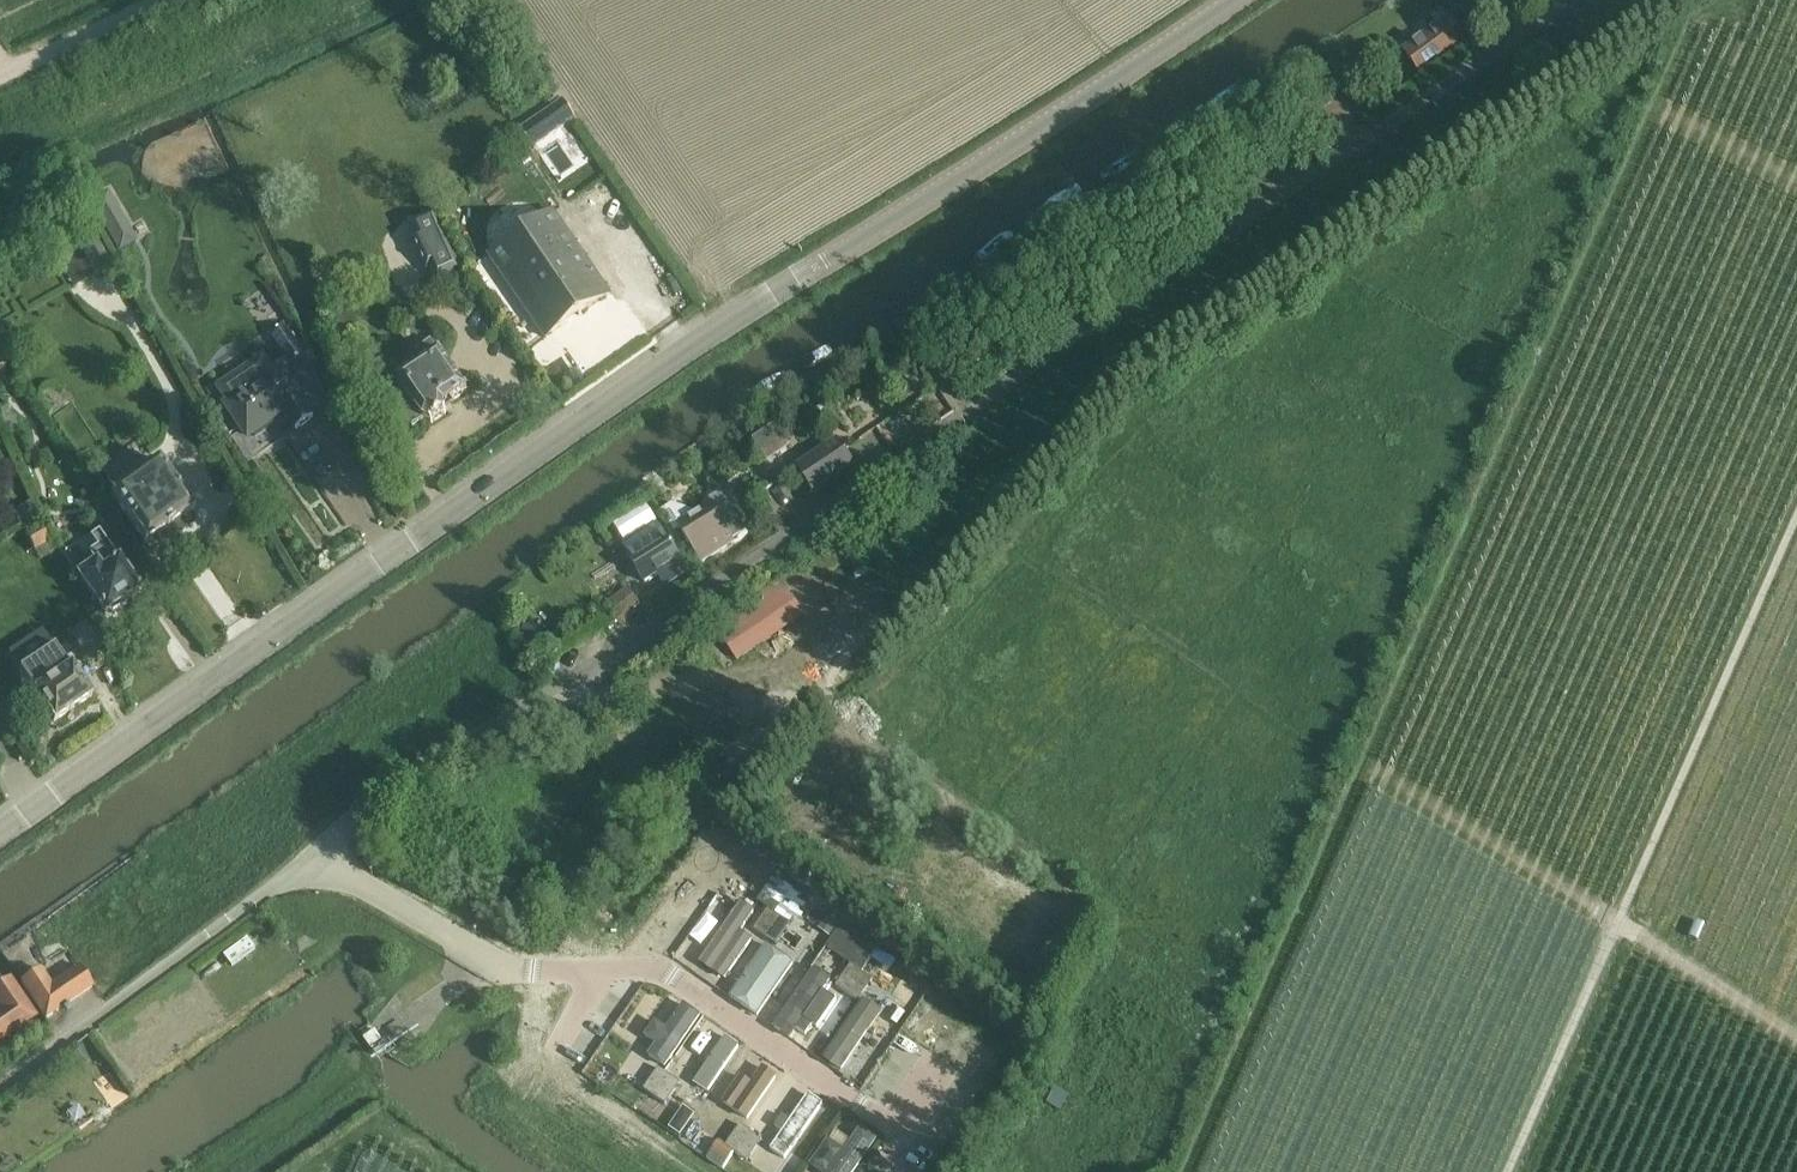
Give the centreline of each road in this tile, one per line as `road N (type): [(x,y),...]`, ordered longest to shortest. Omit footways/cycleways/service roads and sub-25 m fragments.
road 1 (residential): [(1571,0),(758,559),(447,749),(319,855)]
road 2 (tertiary): [(811,269),(394,552),(0,835)]
road 3 (track): [(1507,1171),(1796,513)]
road 4 (residential): [(907,1141),(668,972),(538,971),(482,954),(361,890),(319,855)]
road 5 (tertiary): [(811,269),(1234,0)]
road 6 (residential): [(319,855),(0,1082)]
road 7 (track): [(1616,926),(1796,1037)]
road 8 (track): [(157,0),(0,73)]

